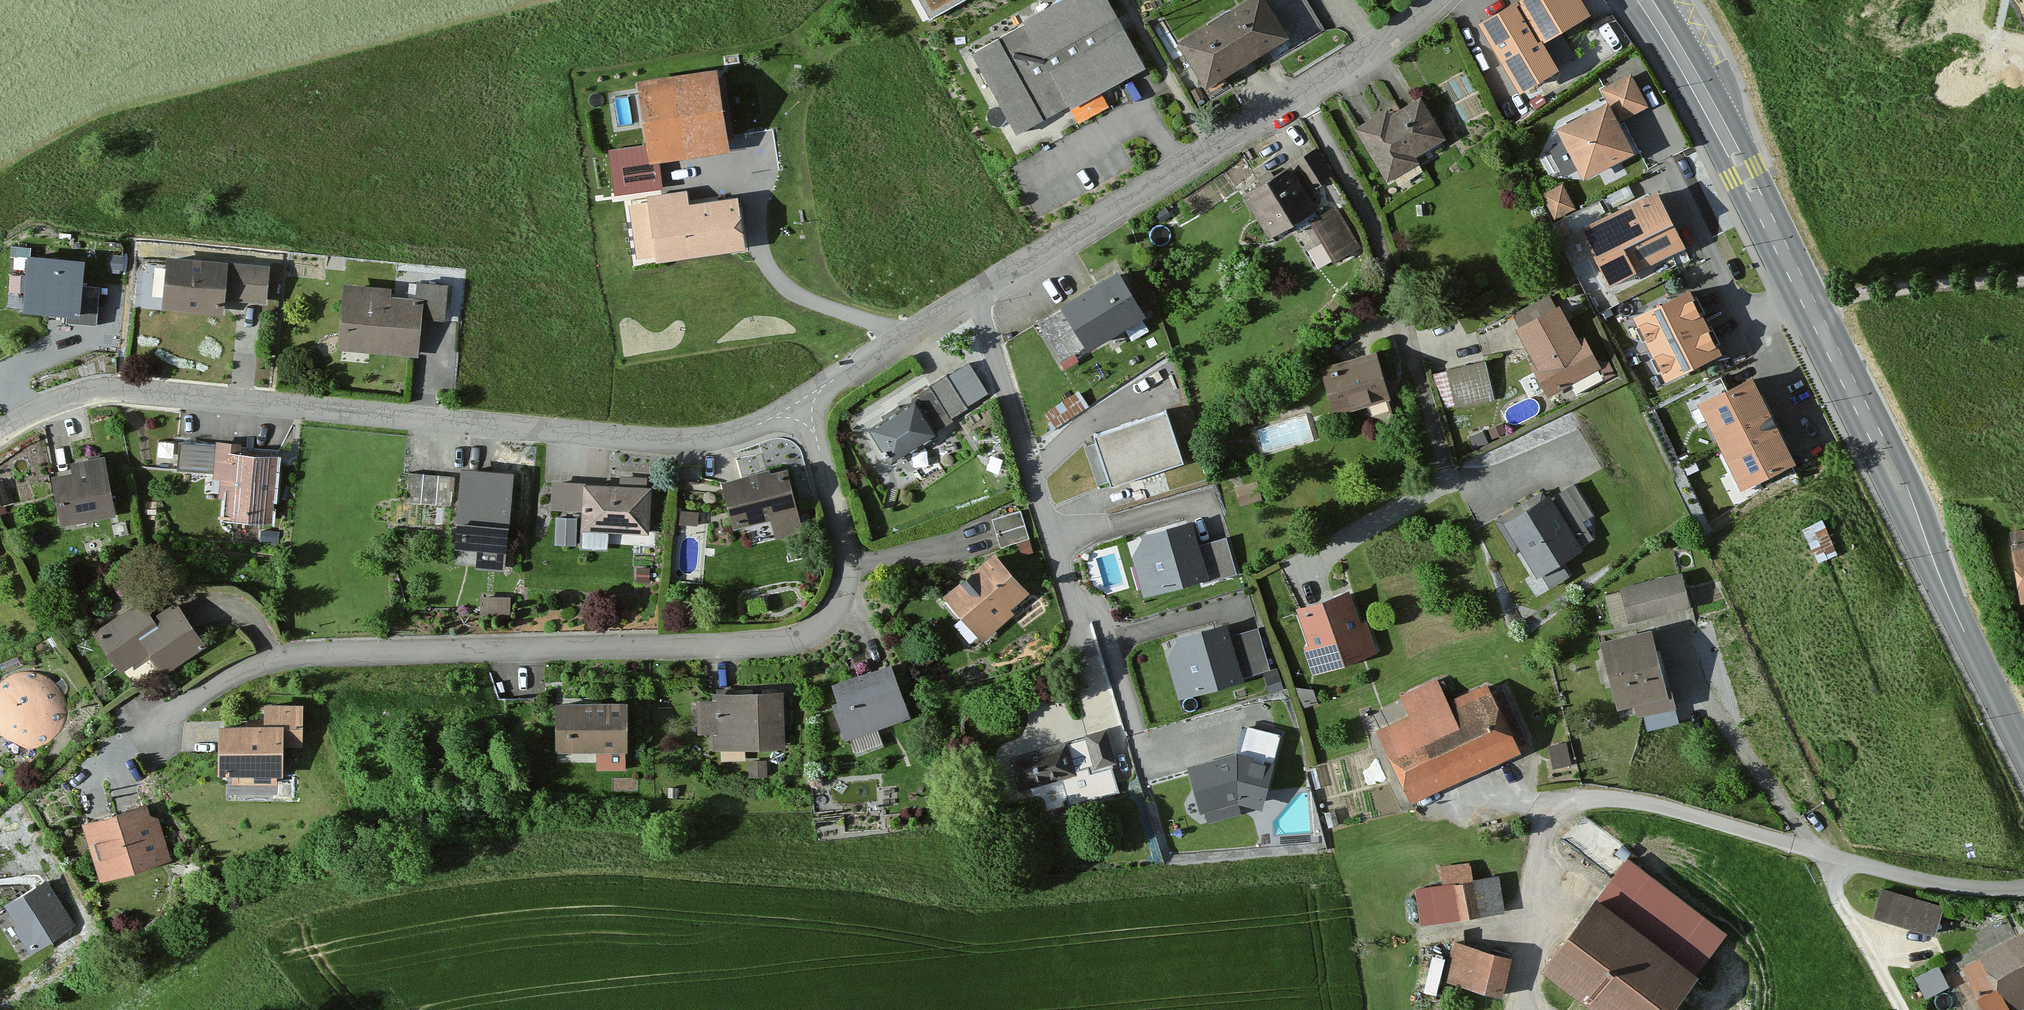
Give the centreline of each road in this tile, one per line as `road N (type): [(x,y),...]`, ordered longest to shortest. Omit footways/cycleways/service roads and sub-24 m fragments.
road 1 (residential): [(134,741),(200,689),(250,670),(453,648),(753,641),(825,622),(845,601),(852,543),(800,401)]
road 2 (secondary): [(2023,761),(1802,289),(1644,0)]
road 3 (residential): [(800,401),(744,429),(671,441),(119,398),(79,403),(0,438)]
road 4 (residential): [(2023,886),(1922,884),(1640,803),(1584,802),(1552,817),(1537,855),(1513,1009)]
road 5 (residential): [(1295,98),(1370,214),(1447,476),(1437,494),(1307,575)]
road 6 (residential): [(977,296),(1088,664)]
road 7 (residential): [(1295,98),(977,296)]
road 8 (residential): [(977,296),(800,401)]
road 9 (residential): [(1438,0),(1387,43),(1295,98)]

